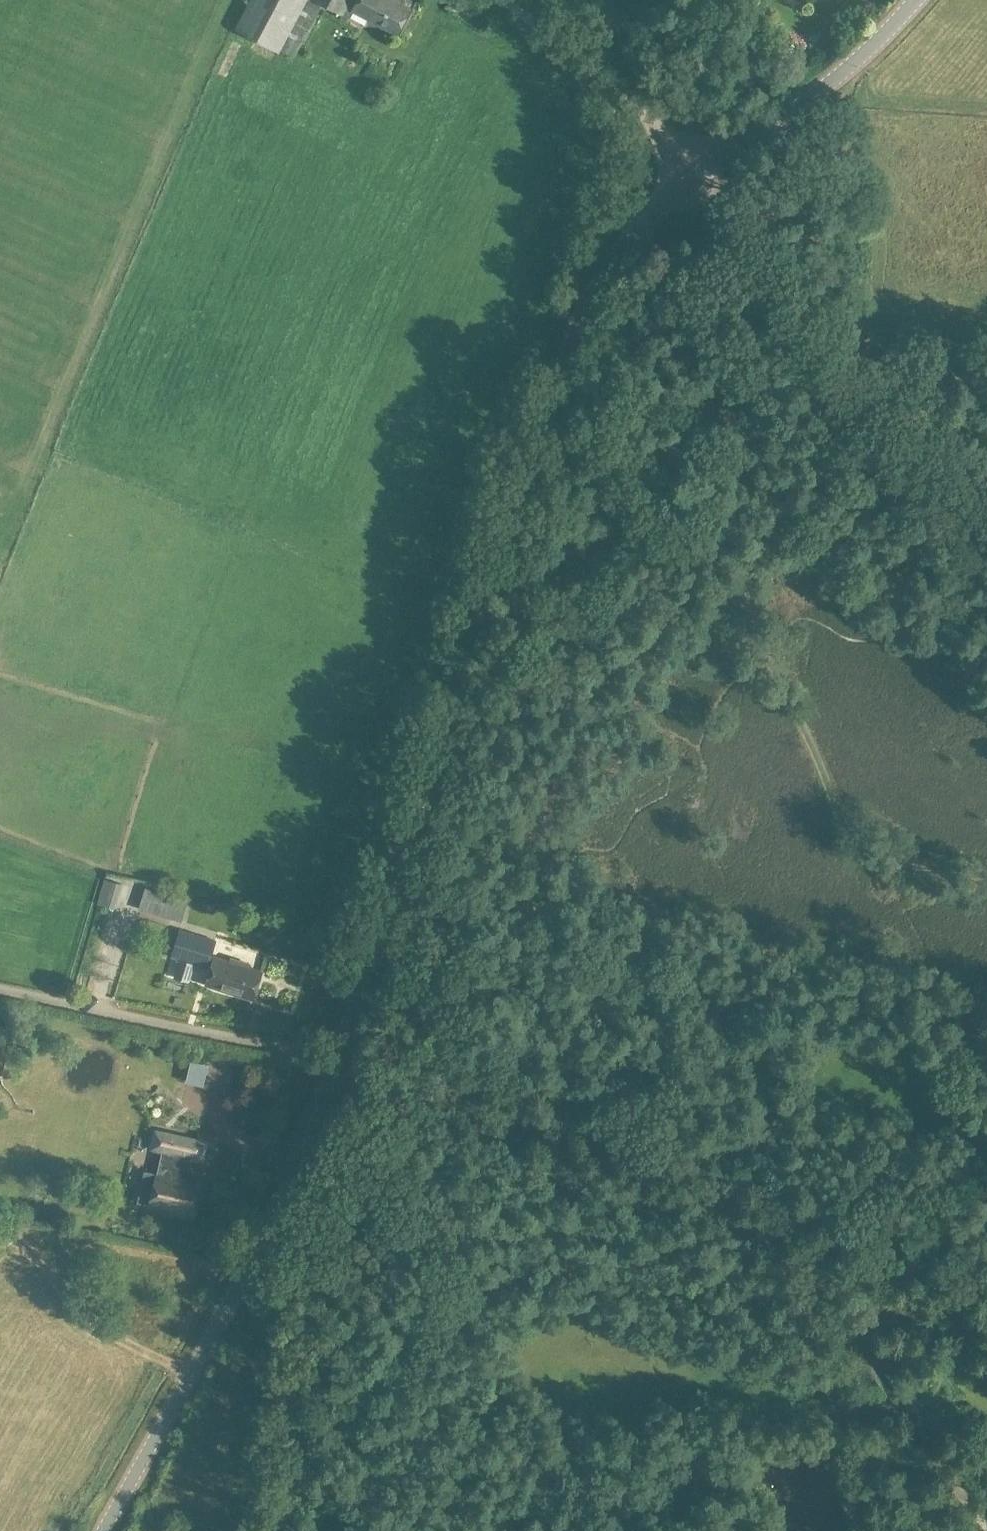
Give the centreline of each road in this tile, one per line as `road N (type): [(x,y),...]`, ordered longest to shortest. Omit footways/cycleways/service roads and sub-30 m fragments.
road 1 (tertiary): [(102,1530),(247,1273),(316,1119),(587,301),(606,264),(691,181)]
road 2 (track): [(391,892),(420,907),(416,1008),(427,1041),(469,1093),(498,1109),(645,1144),(683,1165),(814,1277),(986,1522)]
road 3 (track): [(560,380),(589,404),(709,557),(864,848),(963,885),(986,883)]
road 4 (unclassified): [(986,541),(858,418),(691,181)]
road 5 (tertiary): [(691,181),(827,86),(916,0)]
road 6 (track): [(691,181),(633,96),(499,0)]
road 7 (track): [(799,1262),(838,1228),(986,1170)]
road 8 (track): [(986,1342),(836,1287)]

